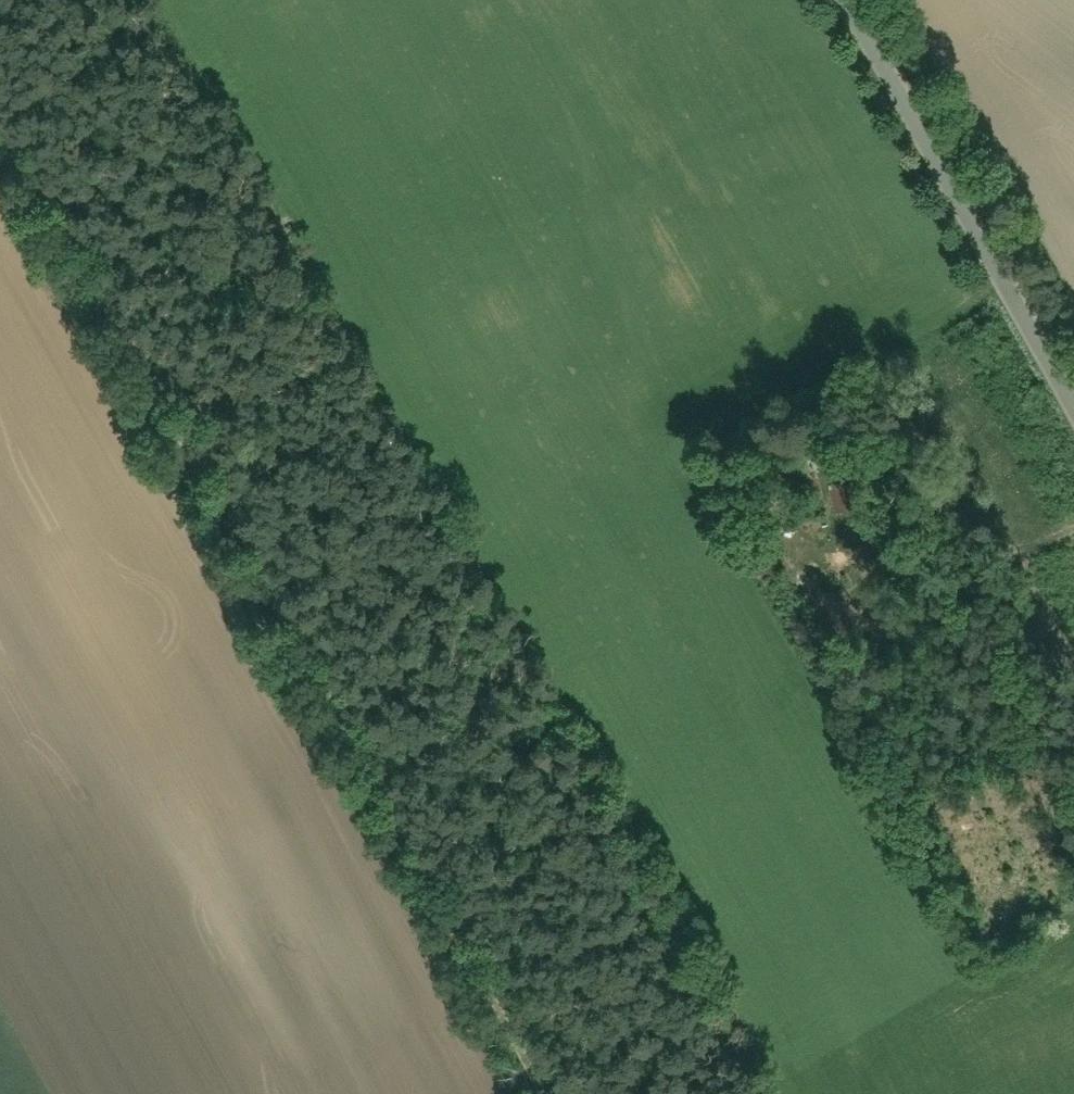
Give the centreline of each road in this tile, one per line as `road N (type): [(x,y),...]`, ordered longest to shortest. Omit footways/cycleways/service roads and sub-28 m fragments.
road 1 (tertiary): [(1073,406),(961,195),(839,0)]

